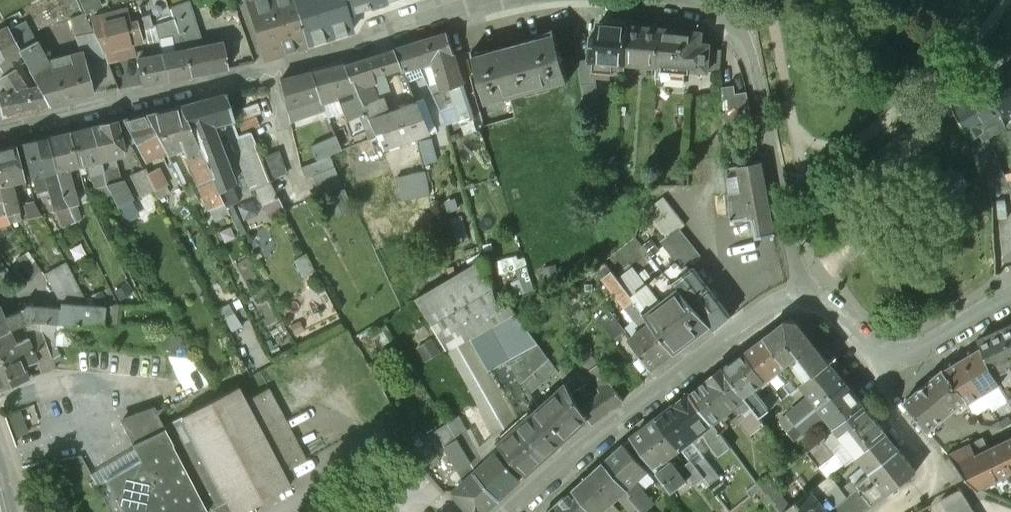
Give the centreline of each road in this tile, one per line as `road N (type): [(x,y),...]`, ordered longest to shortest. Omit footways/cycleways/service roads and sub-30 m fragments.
road 1 (residential): [(0,132),(320,57),(499,0)]
road 2 (residential): [(517,511),(769,312),(812,297)]
road 3 (residential): [(666,0),(723,5),(734,14),(812,297)]
road 4 (residential): [(862,357),(881,398),(939,475),(891,511)]
road 5 (residential): [(862,357),(934,334),(1010,288)]

